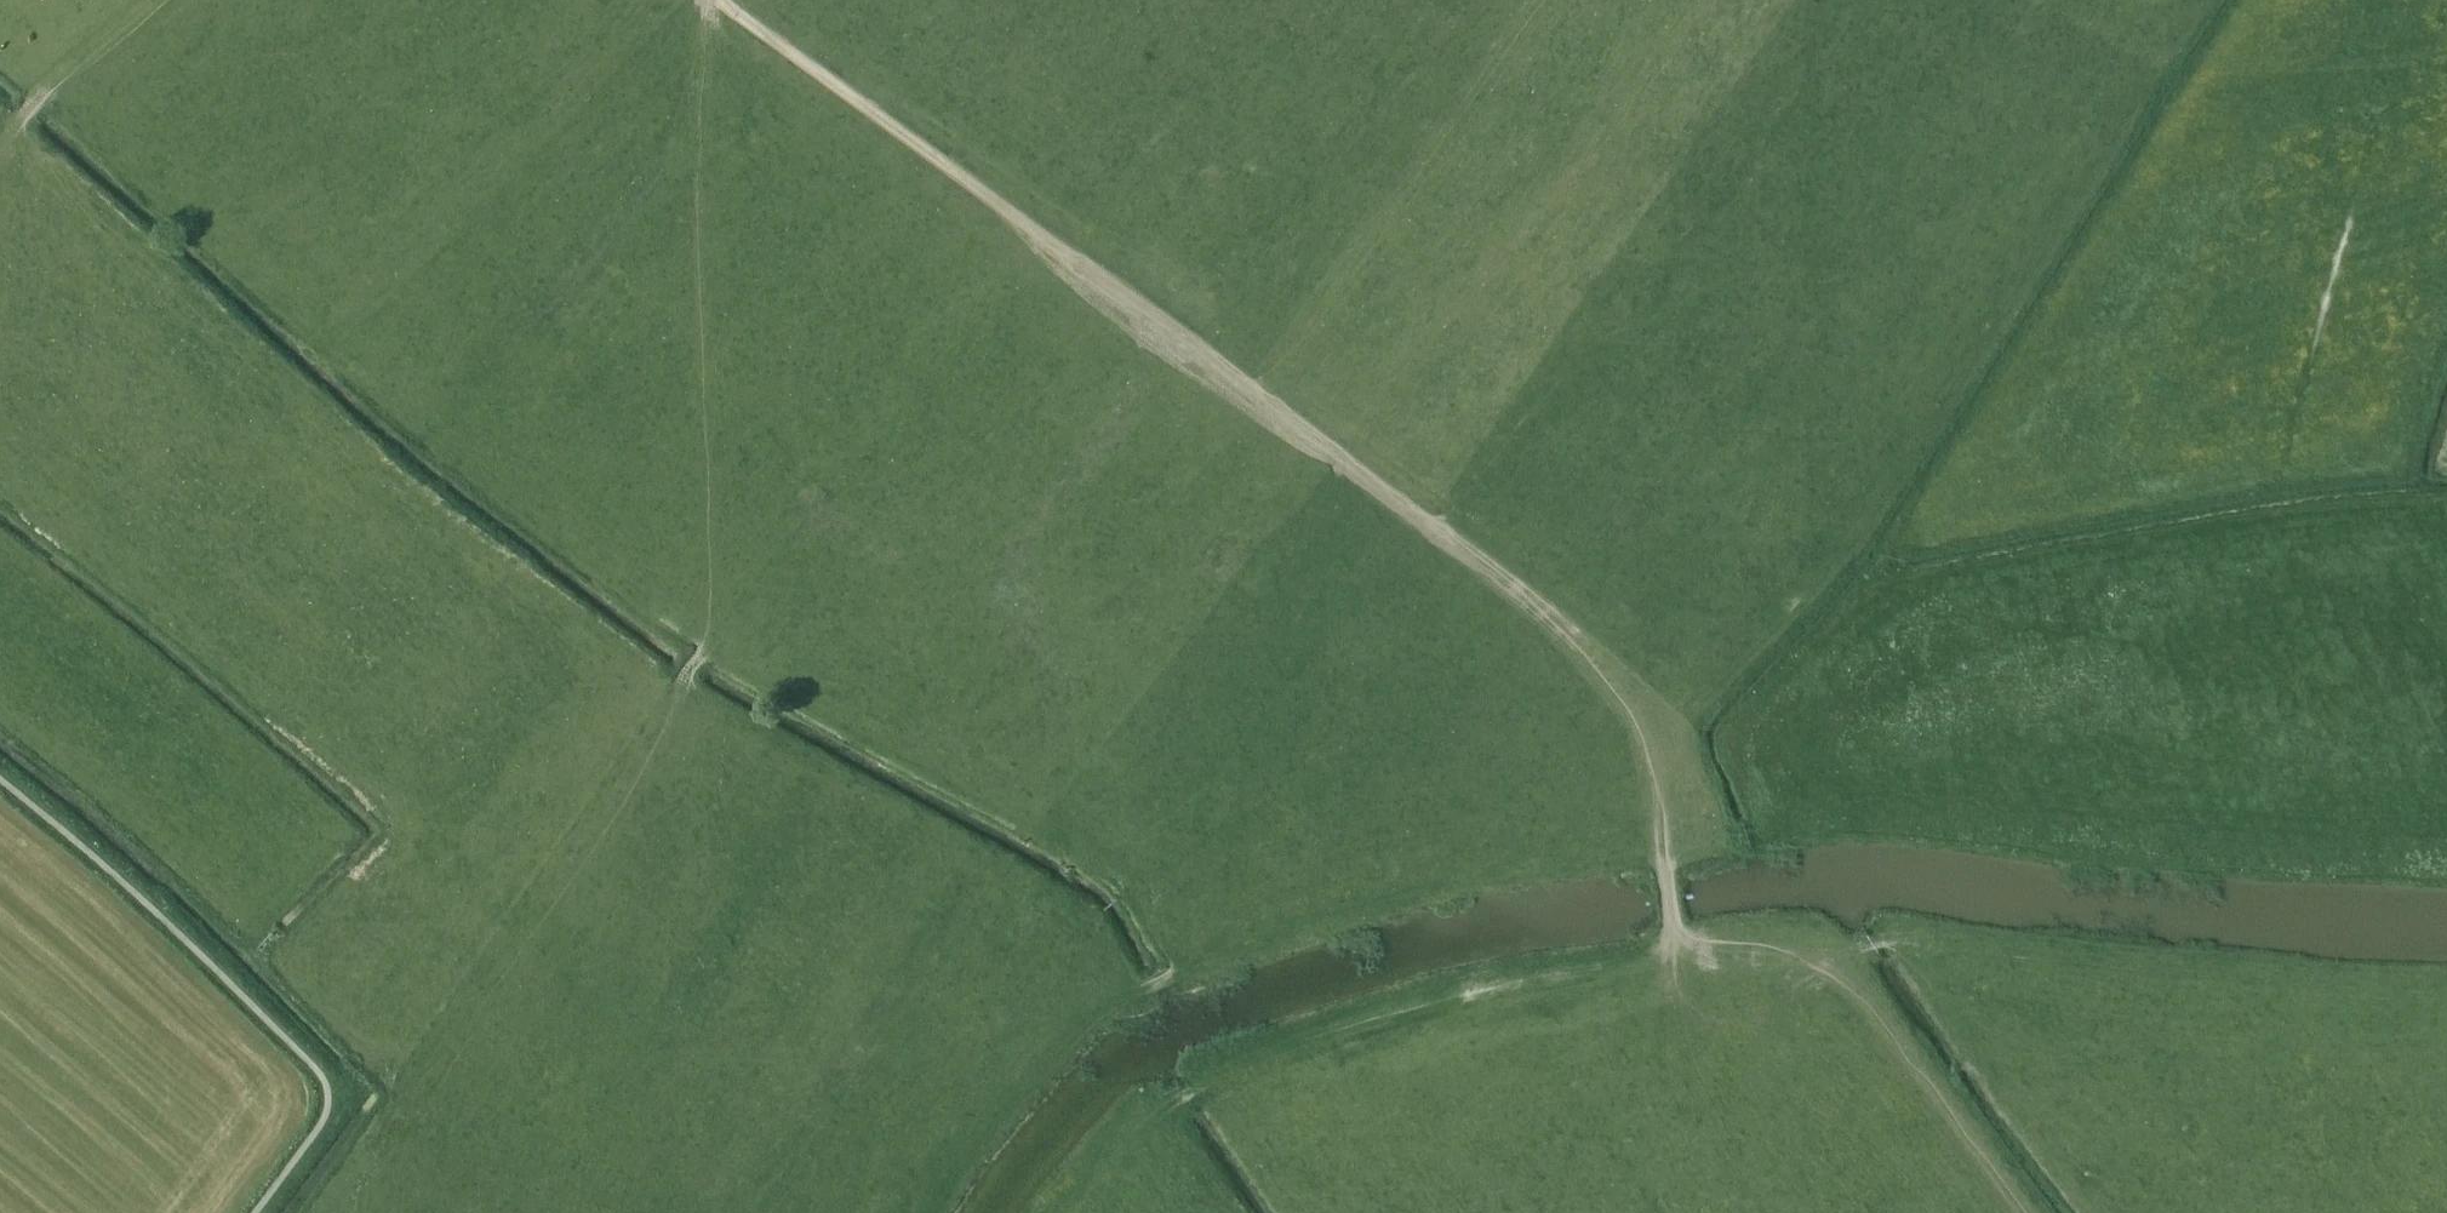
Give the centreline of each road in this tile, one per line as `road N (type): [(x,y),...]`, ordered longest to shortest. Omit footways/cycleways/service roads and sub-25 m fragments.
road 1 (track): [(723,0),(1074,260)]

